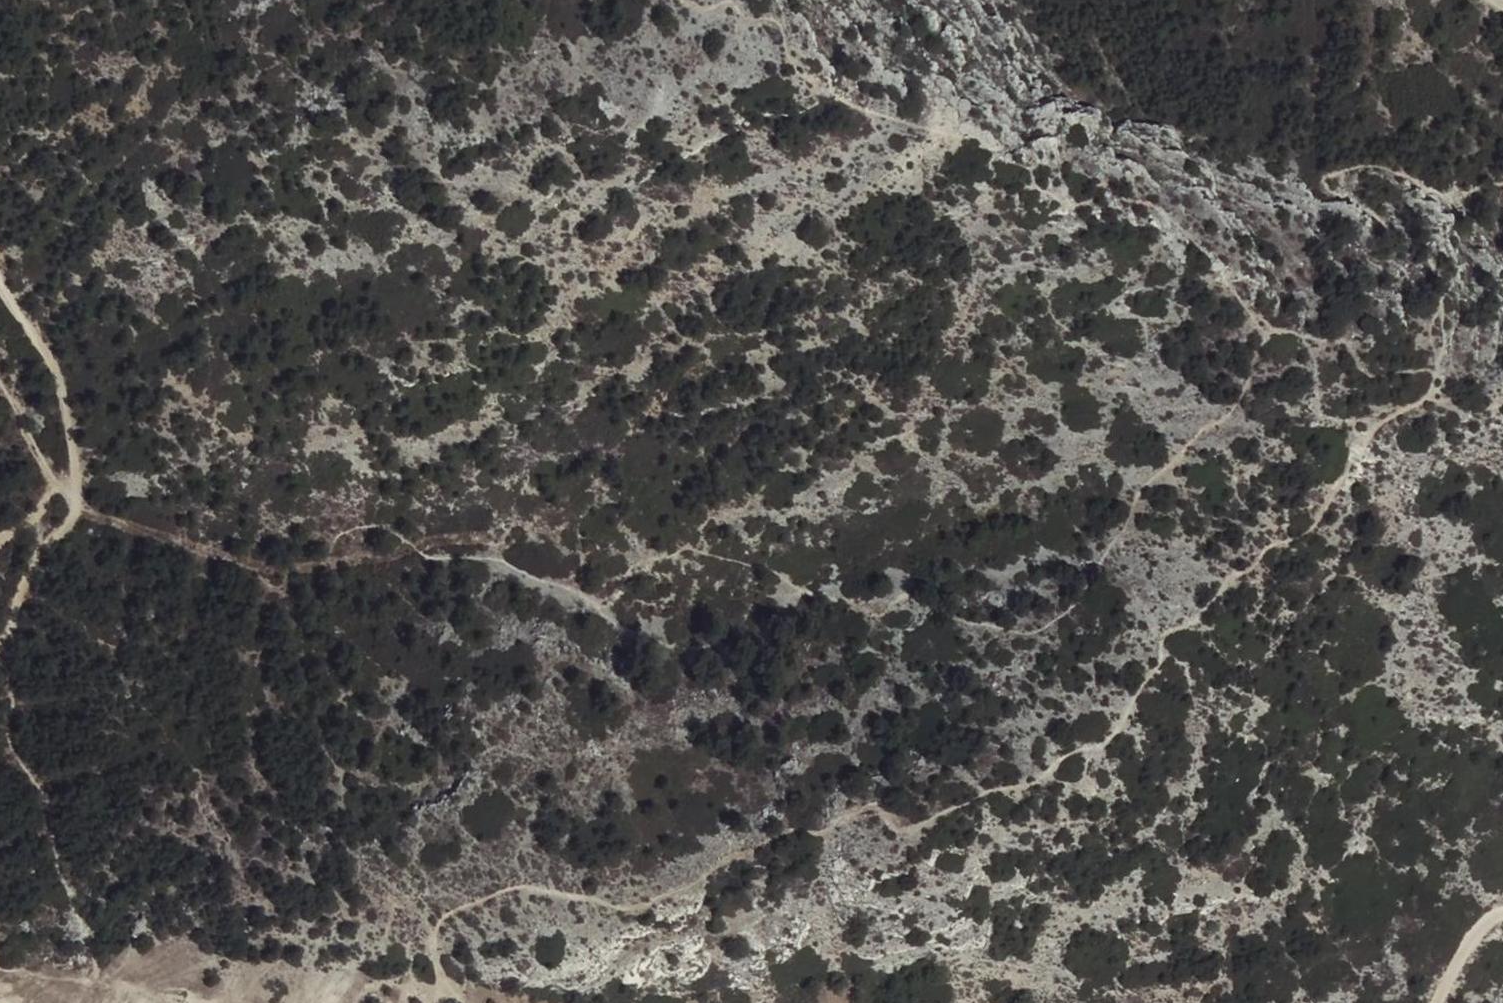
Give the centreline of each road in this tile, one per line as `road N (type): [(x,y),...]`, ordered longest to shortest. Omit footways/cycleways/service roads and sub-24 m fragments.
road 1 (track): [(0,289),(70,395),(77,508),(42,549),(0,638)]

